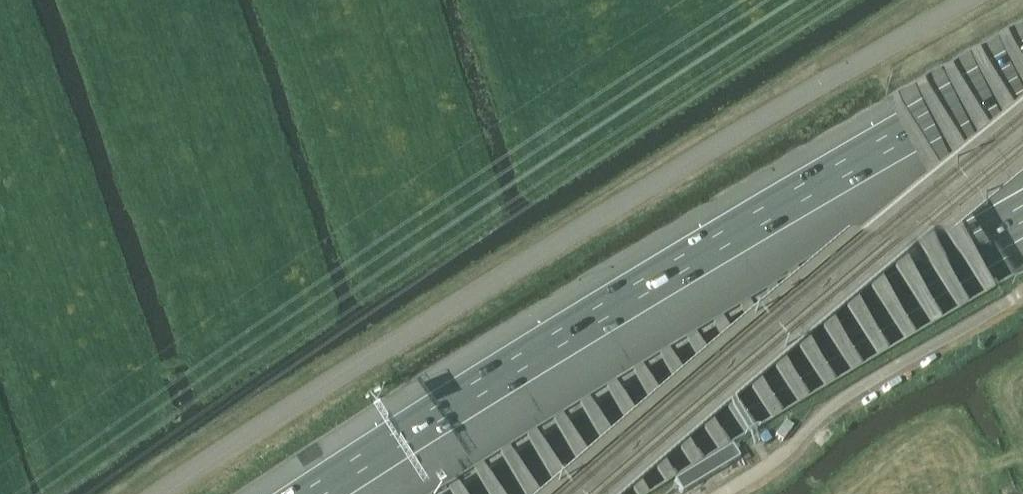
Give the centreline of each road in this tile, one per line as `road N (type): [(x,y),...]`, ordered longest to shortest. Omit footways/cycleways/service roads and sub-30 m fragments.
road 1 (unclassified): [(973,0),(562,244),(167,493)]
road 2 (motorway): [(1022,68),(502,376),(324,493)]
road 3 (motorway): [(561,493),(1022,217)]

